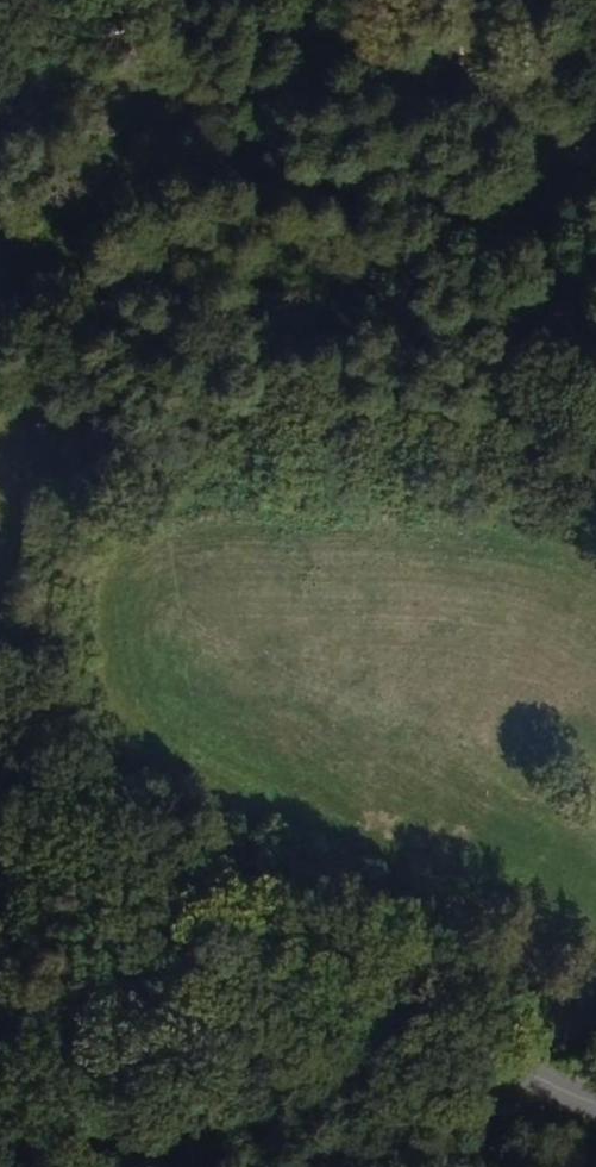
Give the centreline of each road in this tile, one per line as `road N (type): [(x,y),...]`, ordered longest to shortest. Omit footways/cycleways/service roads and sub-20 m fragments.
road 1 (secondary): [(595,1102),(473,1039),(360,960),(237,907),(0,858)]

